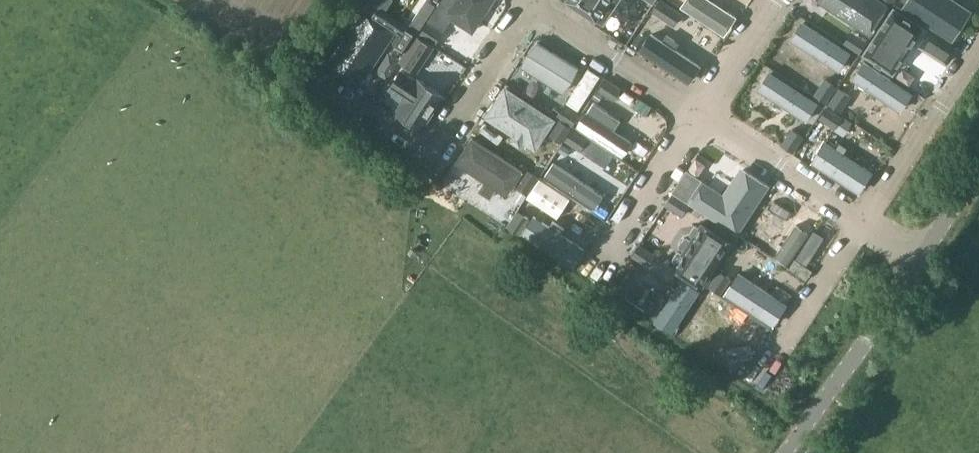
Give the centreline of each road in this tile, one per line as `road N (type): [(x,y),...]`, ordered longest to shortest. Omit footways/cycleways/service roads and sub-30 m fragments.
road 1 (unclassified): [(786,452),(919,260)]
road 2 (residential): [(863,223),(978,45)]
road 3 (residential): [(698,117),(530,3)]
road 4 (residential): [(698,117),(863,223)]
road 5 (residential): [(759,381),(863,223)]
road 6 (residential): [(590,272),(698,117)]
road 7 (residential): [(432,151),(530,3)]
road 8 (residential): [(698,117),(775,0)]

